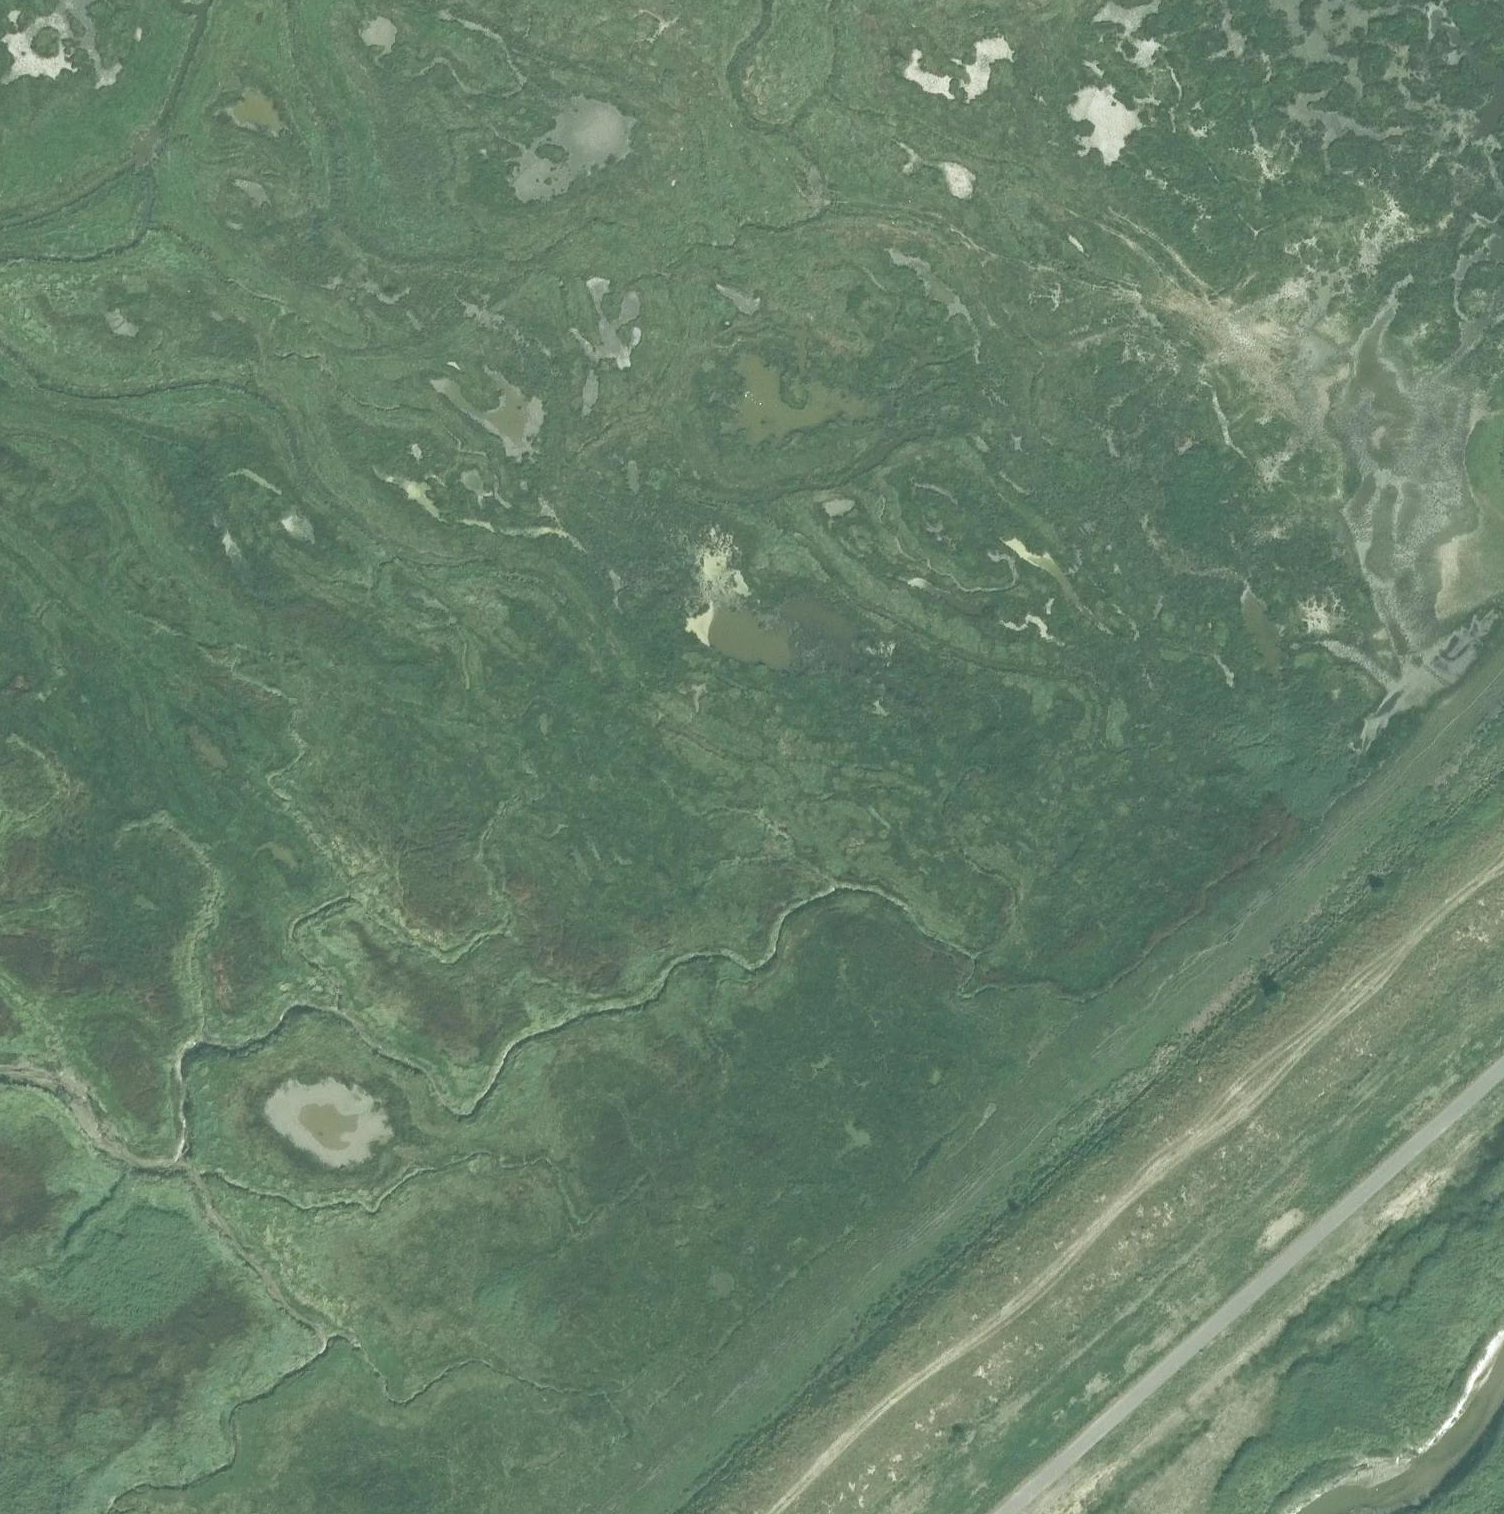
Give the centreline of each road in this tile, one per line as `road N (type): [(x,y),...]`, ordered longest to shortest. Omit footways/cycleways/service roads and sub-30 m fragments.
road 1 (track): [(737,1513),(1503,825)]

